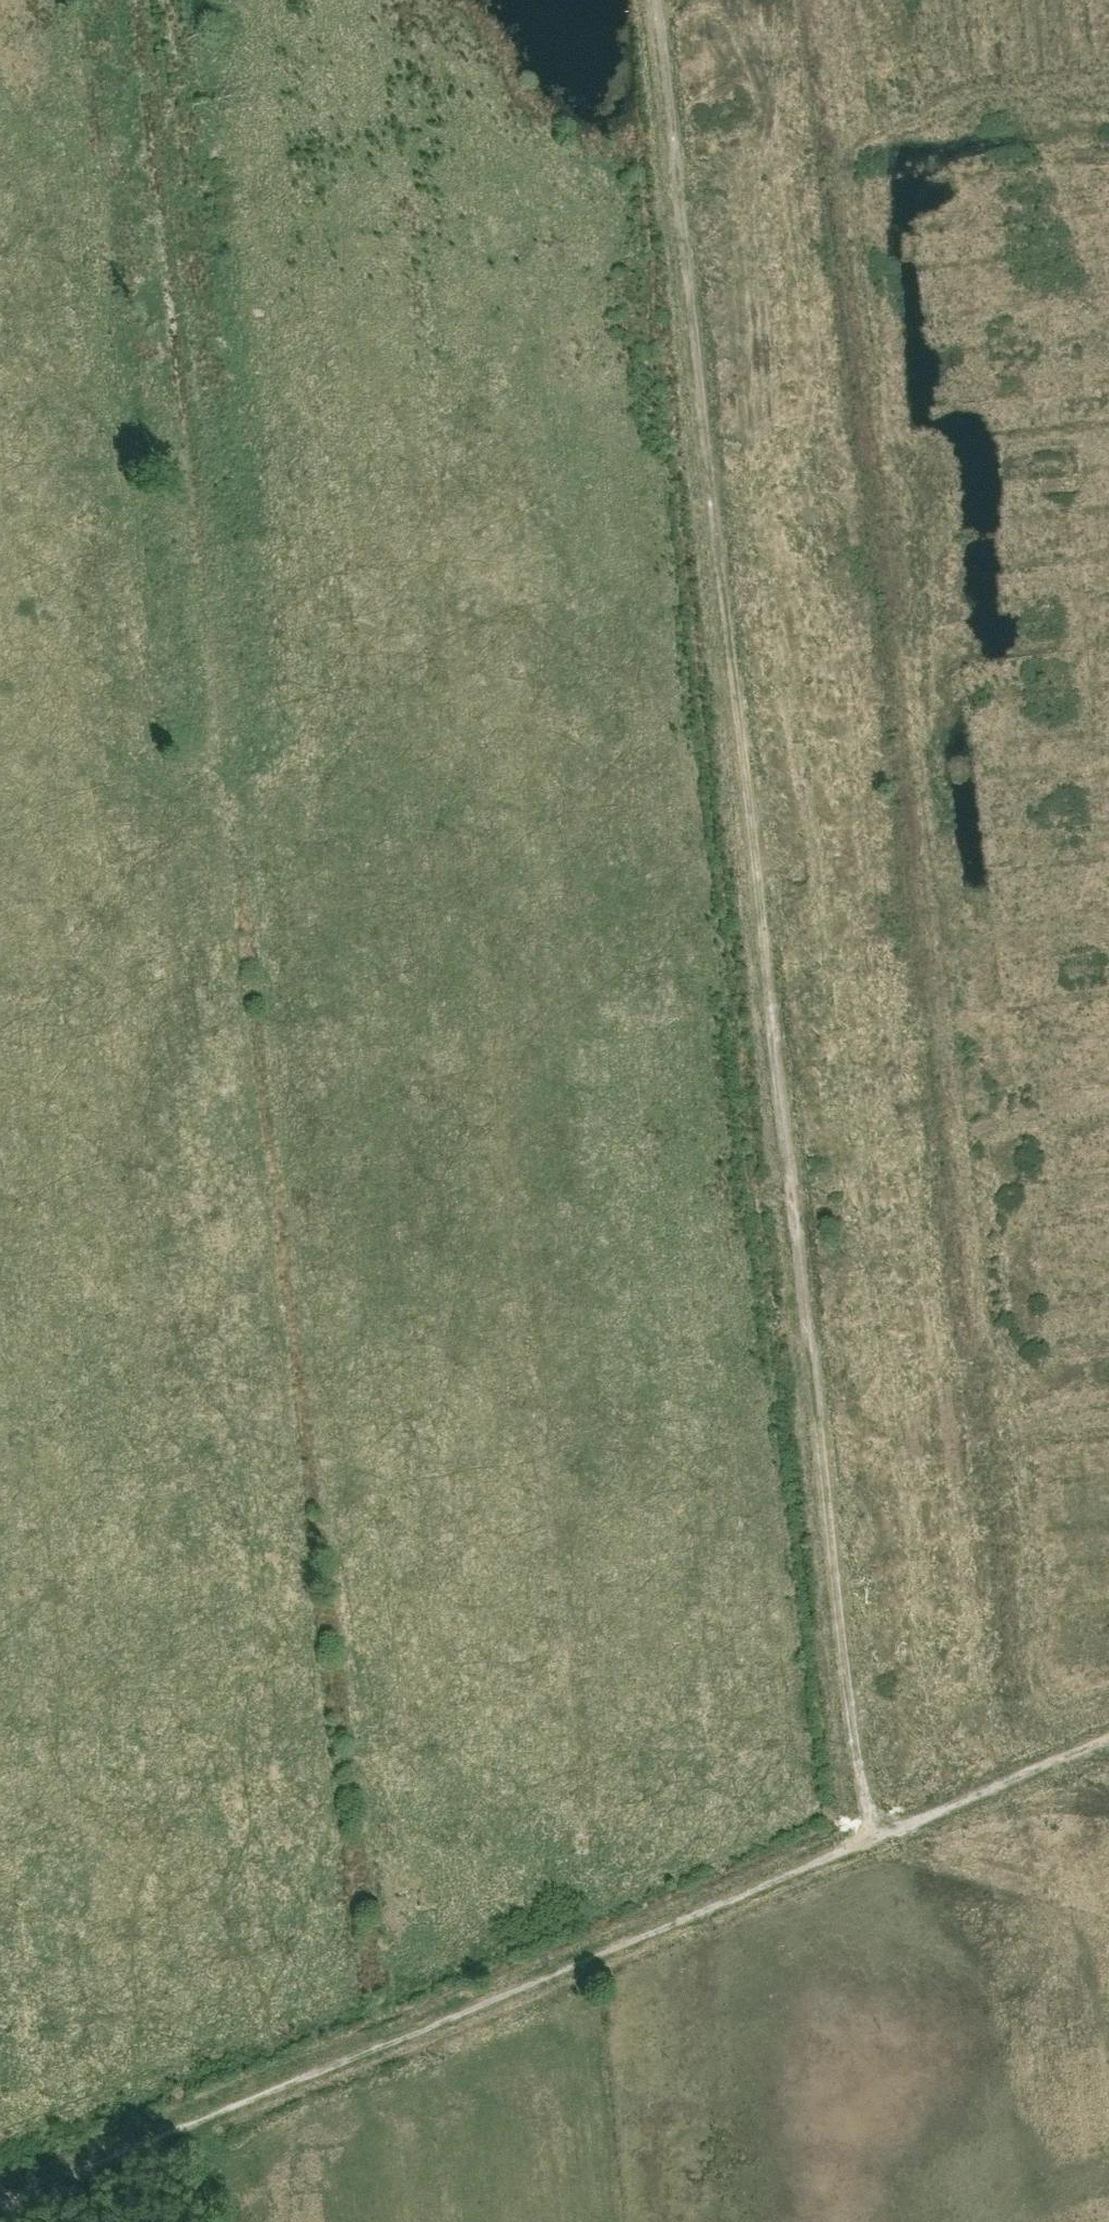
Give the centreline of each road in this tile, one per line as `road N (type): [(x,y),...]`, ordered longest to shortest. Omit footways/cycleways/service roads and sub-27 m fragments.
road 1 (track): [(880,1837),(834,1571),(814,1340),(753,878),(656,0)]
road 2 (track): [(0,2205),(880,1837)]
road 3 (track): [(880,1837),(1108,1739)]

